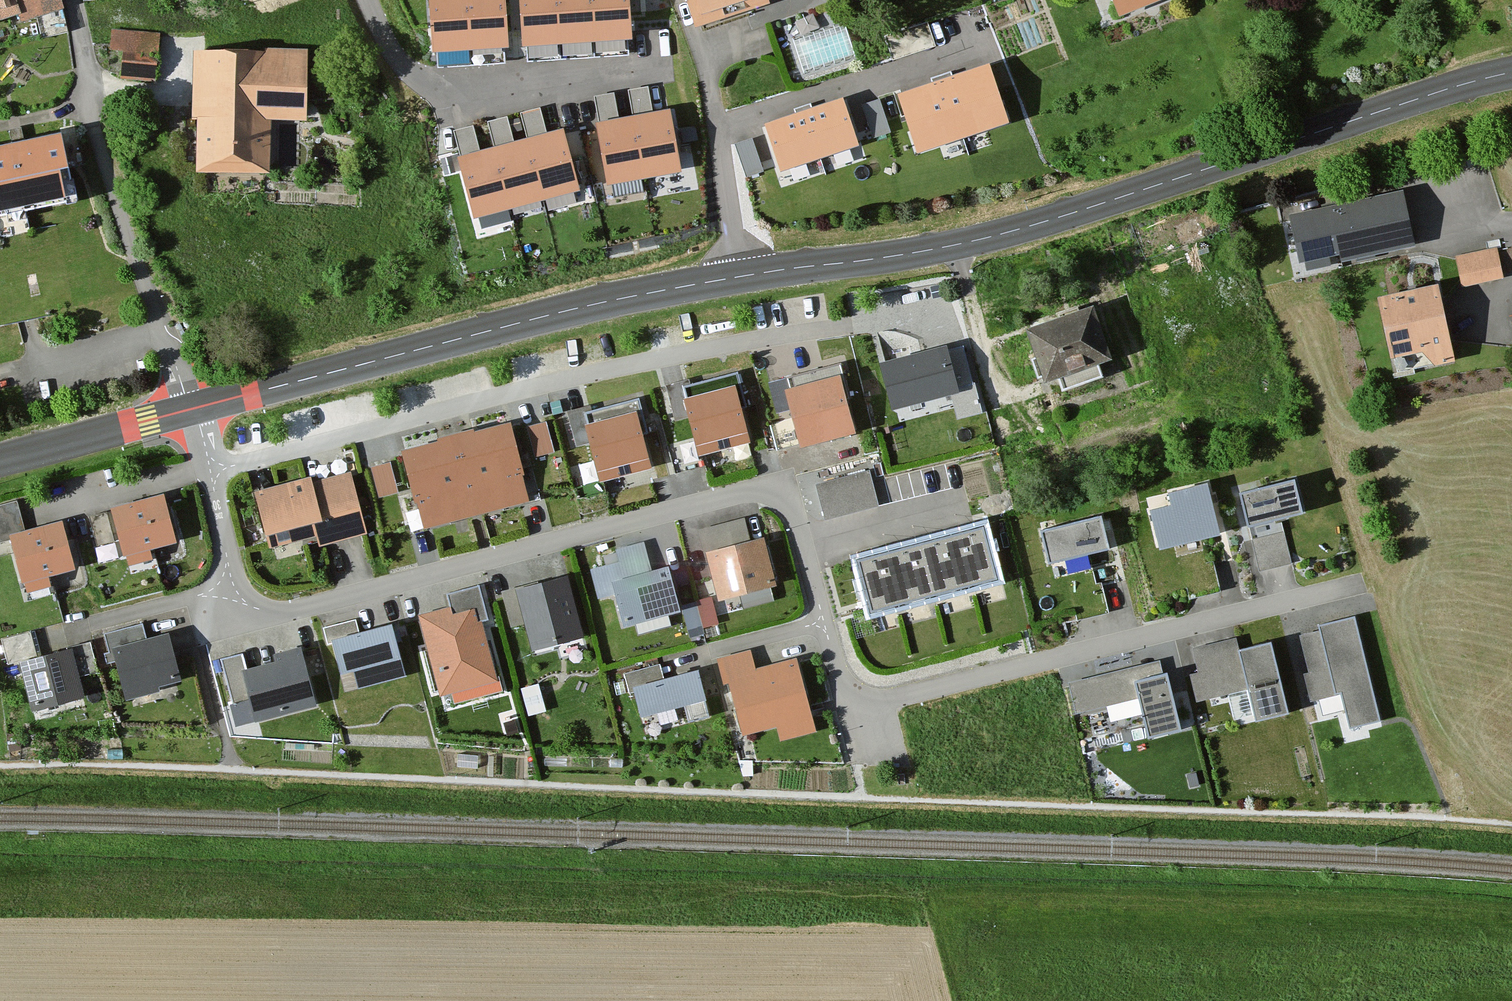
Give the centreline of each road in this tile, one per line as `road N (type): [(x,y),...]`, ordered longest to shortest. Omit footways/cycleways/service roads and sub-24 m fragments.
road 1 (residential): [(1362,583),(876,701),(858,699),(839,677),(797,524),(775,498),(739,495),(279,613),(244,604),(232,586),(207,472)]
road 2 (secondary): [(194,410),(654,292),(1007,232),(1511,72)]
road 3 (residential): [(207,472),(576,380),(851,326)]
road 4 (residential): [(73,0),(102,137),(194,410)]
road 5 (residential): [(371,0),(394,53),(431,86),(459,92),(658,68)]
road 6 (secondary): [(0,459),(194,410)]

